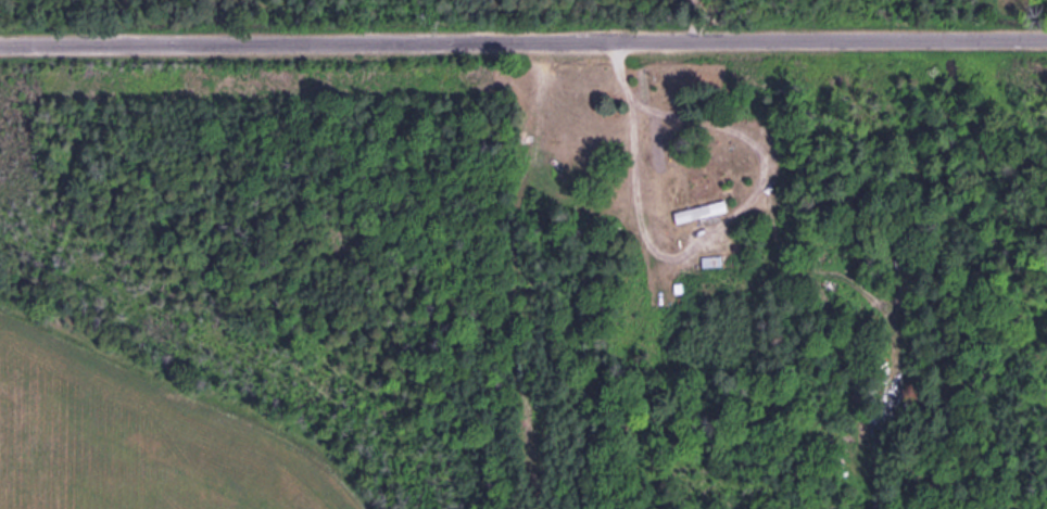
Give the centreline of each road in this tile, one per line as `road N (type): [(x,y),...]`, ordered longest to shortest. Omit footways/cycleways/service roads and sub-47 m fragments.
road 1 (residential): [(1046,16),(0,38)]

